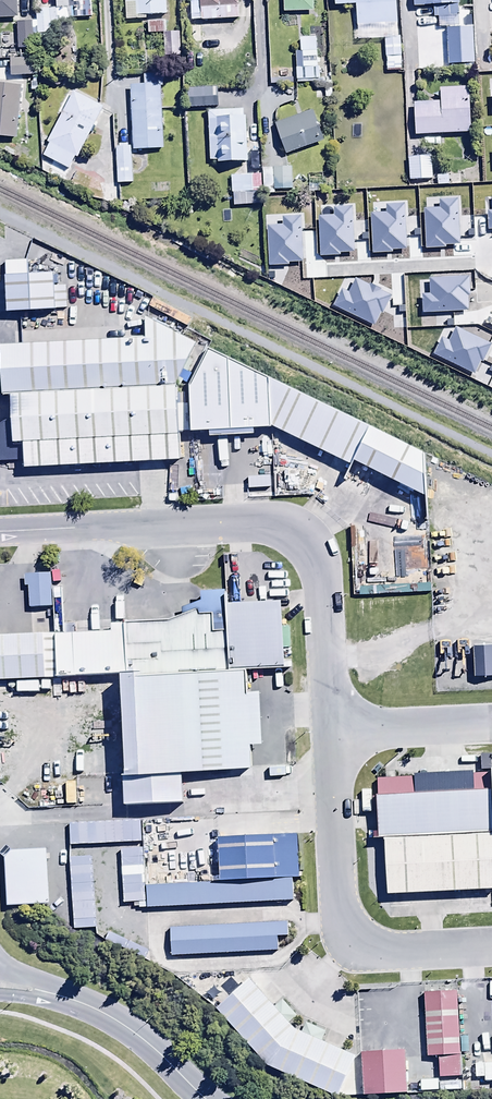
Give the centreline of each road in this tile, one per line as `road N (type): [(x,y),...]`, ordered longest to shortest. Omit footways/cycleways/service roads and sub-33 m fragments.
road 1 (unclassified): [(0,532),(240,527),(272,528),(297,543),(317,569),(327,735)]
road 2 (unclassified): [(327,735),(337,925),(353,943),(386,954),(491,950)]
road 3 (residential): [(0,985),(106,1016),(208,1098)]
road 4 (unclassified): [(491,726),(327,735)]

